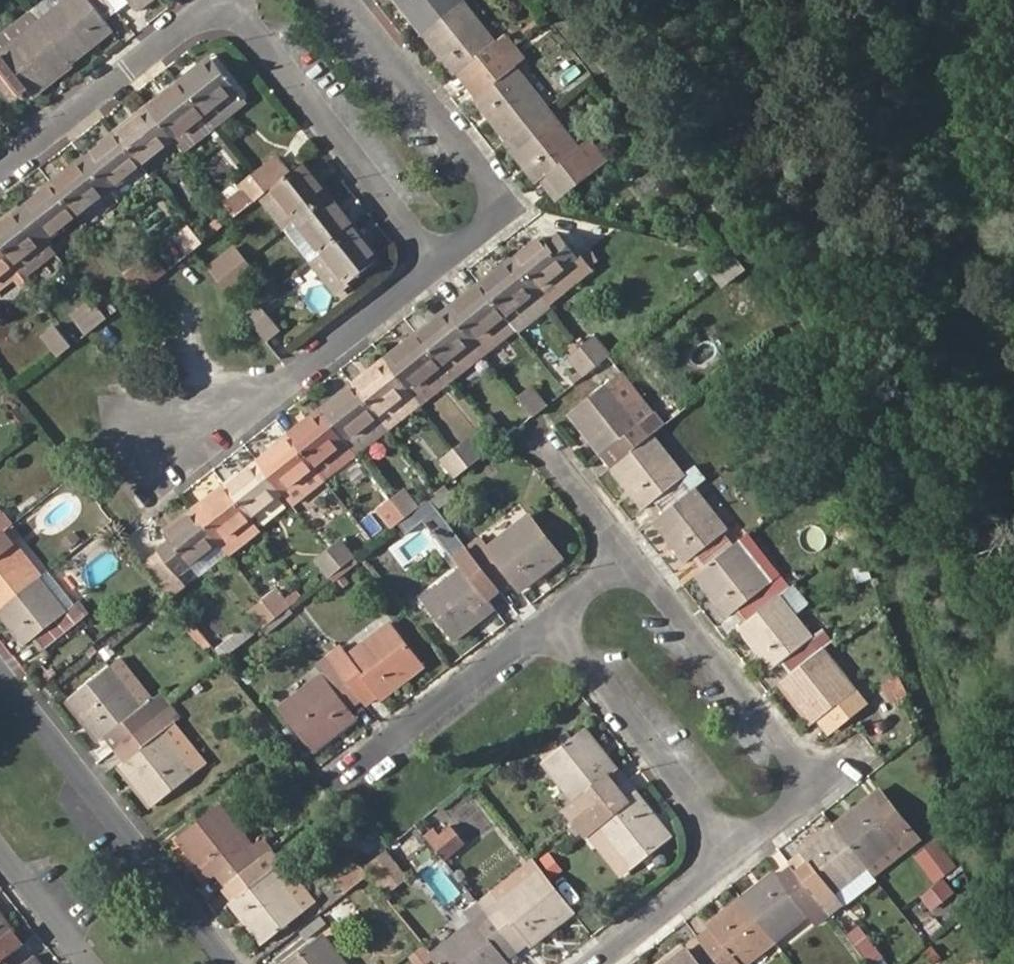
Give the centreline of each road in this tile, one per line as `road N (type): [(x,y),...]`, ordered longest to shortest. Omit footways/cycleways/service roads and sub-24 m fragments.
road 1 (residential): [(297,0),(470,241),(270,404),(147,439)]
road 2 (residential): [(633,572),(815,796),(746,850)]
road 3 (residential): [(226,963),(0,675)]
road 4 (residential): [(746,850),(562,631)]
road 5 (residential): [(224,0),(0,177)]
road 6 (residential): [(382,780),(562,631)]
road 7 (residential): [(746,850),(603,963)]
road 8 (residential): [(0,856),(86,963)]
road 9 (residential): [(546,466),(633,572)]

